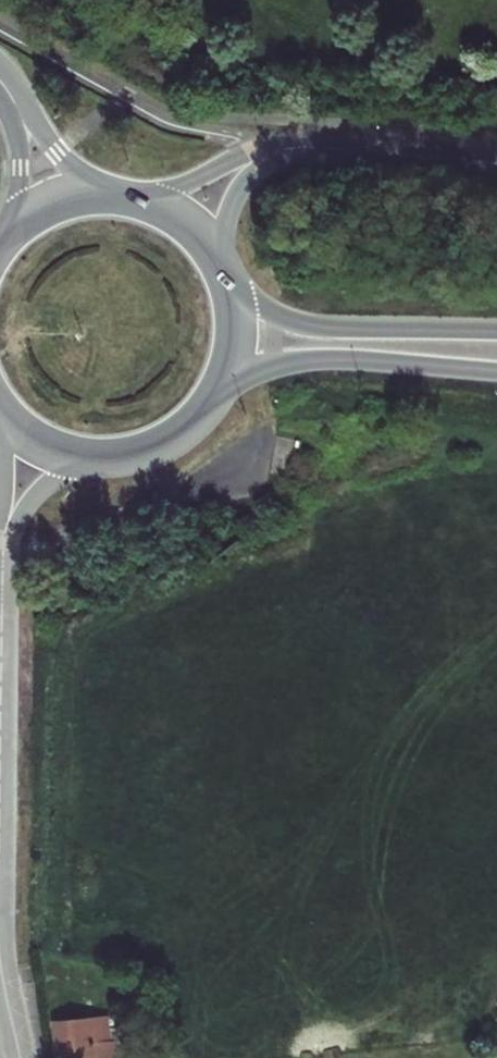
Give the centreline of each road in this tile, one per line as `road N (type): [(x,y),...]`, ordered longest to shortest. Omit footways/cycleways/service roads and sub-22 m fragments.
road 1 (secondary): [(215,392),(268,367),(326,359),(496,373)]
road 2 (secondary): [(496,330),(314,326),(275,314),(225,282)]
road 3 (residential): [(3,566),(0,794)]
road 4 (residential): [(304,146),(362,143),(496,159)]
road 5 (residential): [(304,146),(253,154),(133,200)]
road 6 (residential): [(3,566),(22,510),(59,479),(110,457)]
road 7 (residential): [(110,197),(1,80)]
road 8 (residential): [(1,80),(20,165),(10,234)]
road 9 (residential): [(214,260),(242,186),(304,146)]
road 10 (residential): [(0,438),(3,566)]
road 11 (secondary): [(110,457),(177,434),(215,392)]
road 12 (secondary): [(0,408),(51,447),(110,457)]

